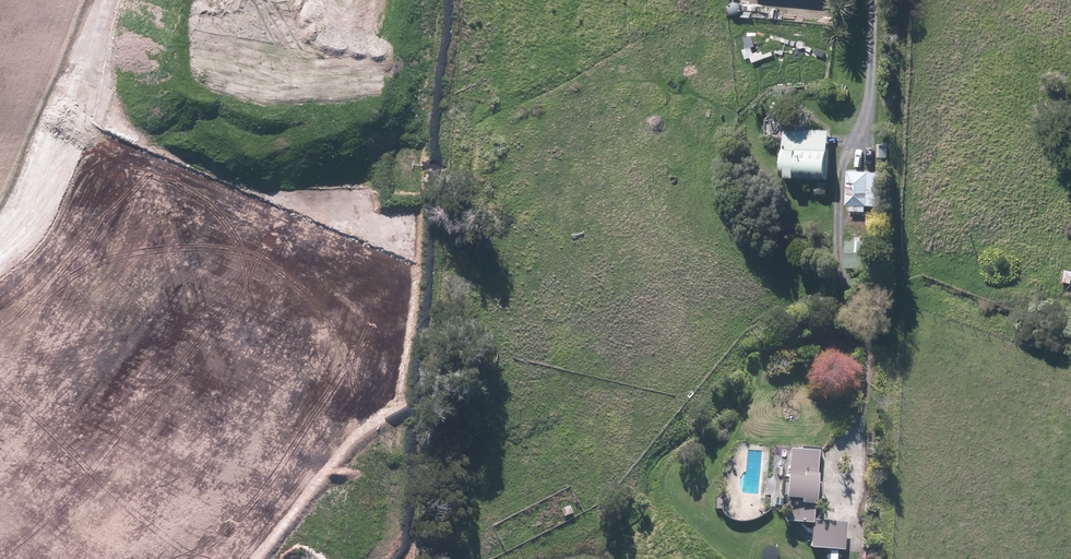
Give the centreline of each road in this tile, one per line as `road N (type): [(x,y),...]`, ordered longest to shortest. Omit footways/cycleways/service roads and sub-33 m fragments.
road 1 (track): [(874,0),(870,114),(843,164),(834,258),(863,330),(864,359),(846,558)]
road 2 (track): [(904,0),(882,558)]
road 3 (unknown): [(58,131),(400,270)]
road 4 (unknown): [(423,71),(375,411)]
road 5 (unknown): [(0,214),(37,181),(112,0)]

